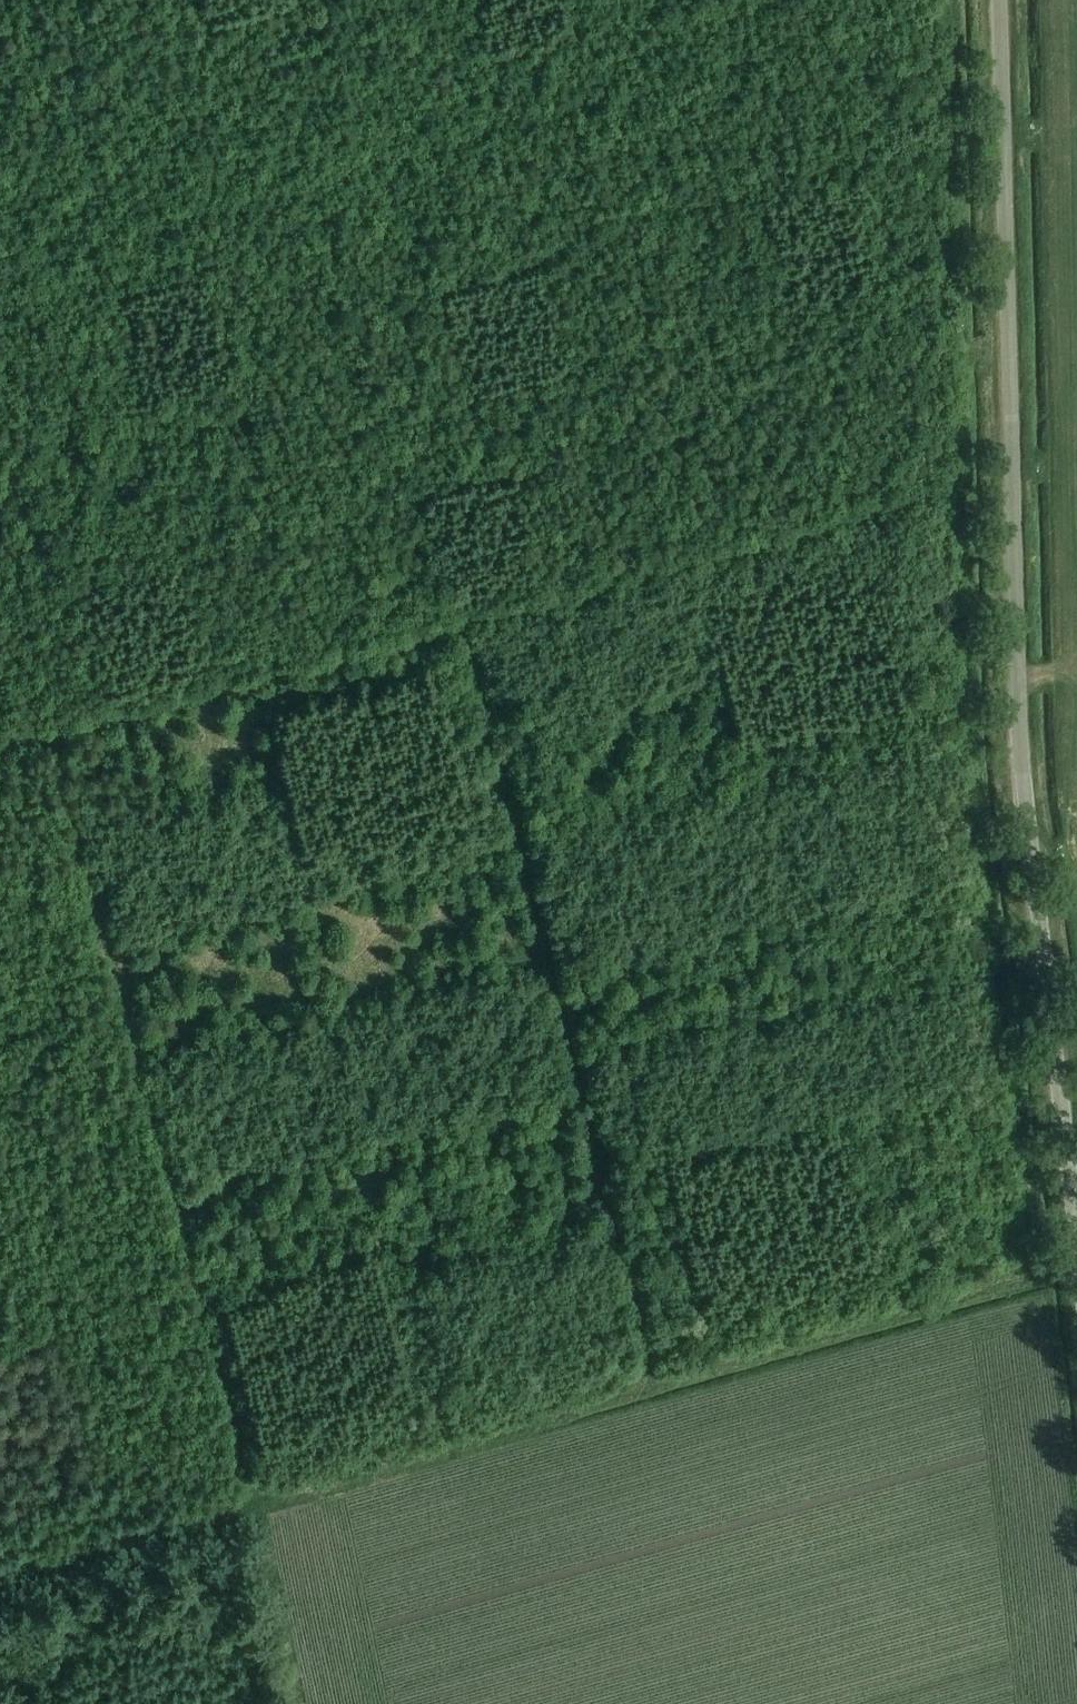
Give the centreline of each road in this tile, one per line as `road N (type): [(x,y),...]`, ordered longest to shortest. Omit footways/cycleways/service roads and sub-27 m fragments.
road 1 (unclassified): [(1076,1234),(1025,810),(996,0)]

